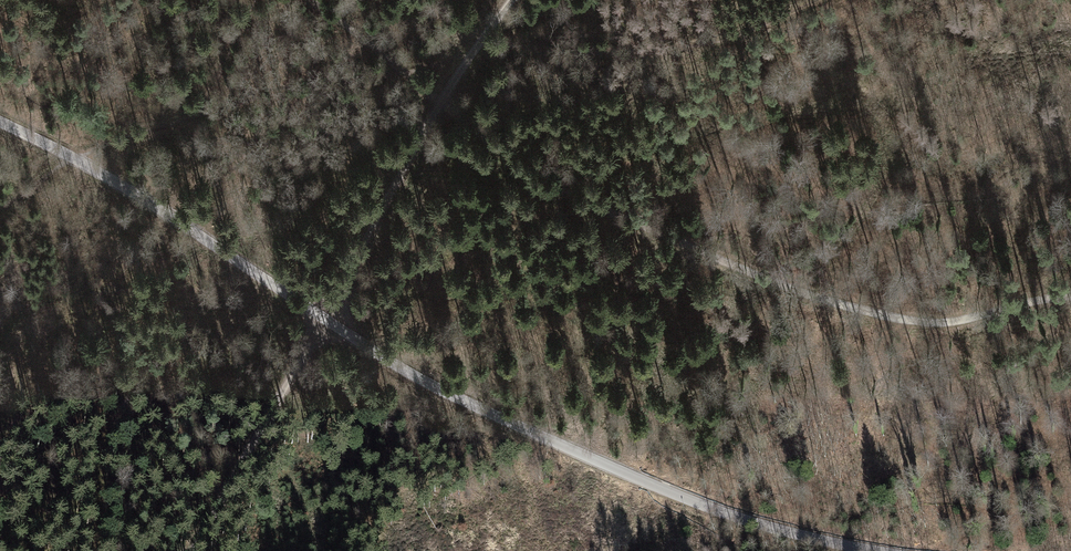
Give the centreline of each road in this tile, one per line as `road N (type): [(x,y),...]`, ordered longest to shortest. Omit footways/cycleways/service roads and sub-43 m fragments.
road 1 (unclassified): [(866,550),(730,517),(489,408),(329,321),(75,156),(0,123)]
road 2 (track): [(508,0),(439,100),(329,321),(196,550)]

